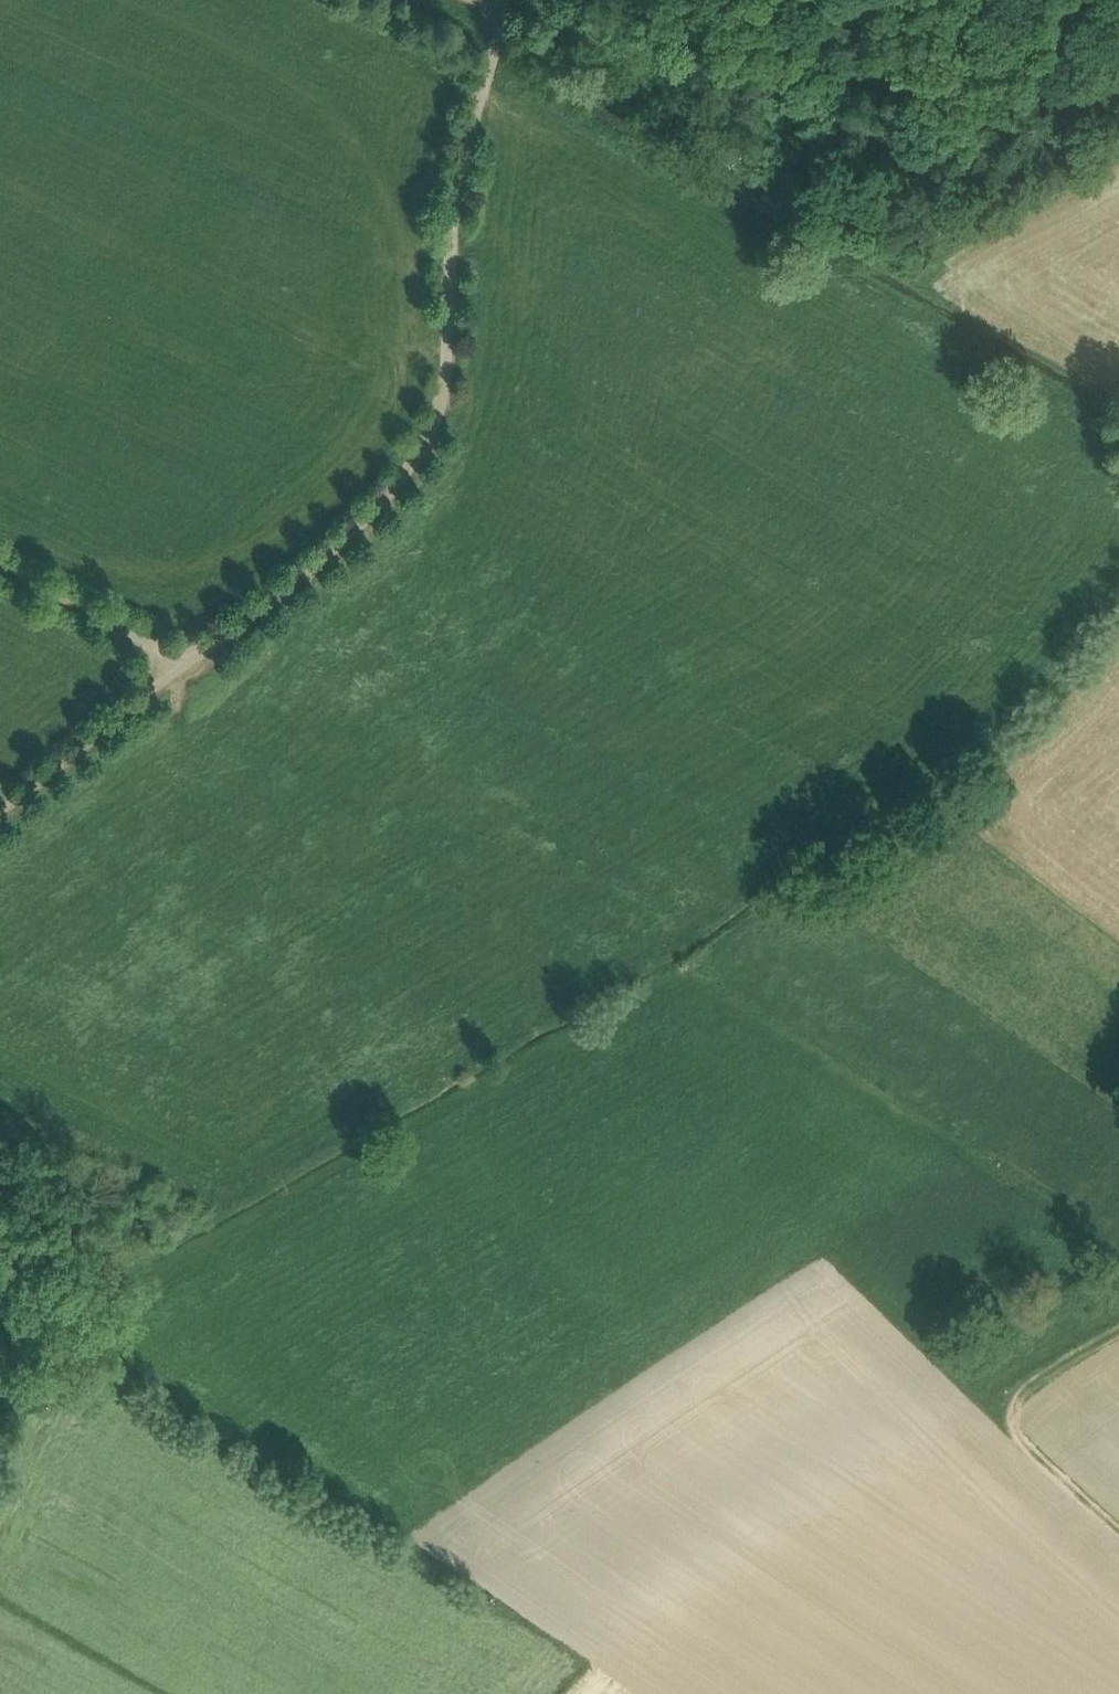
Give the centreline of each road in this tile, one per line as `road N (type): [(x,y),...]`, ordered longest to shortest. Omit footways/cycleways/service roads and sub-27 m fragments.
road 1 (track): [(468,206),(445,396),(435,429),(384,510),(340,554),(0,817)]
road 2 (track): [(1118,1528),(1030,1452),(1015,1413),(1027,1389),(1118,1332)]
road 3 (track): [(194,665),(0,571)]

